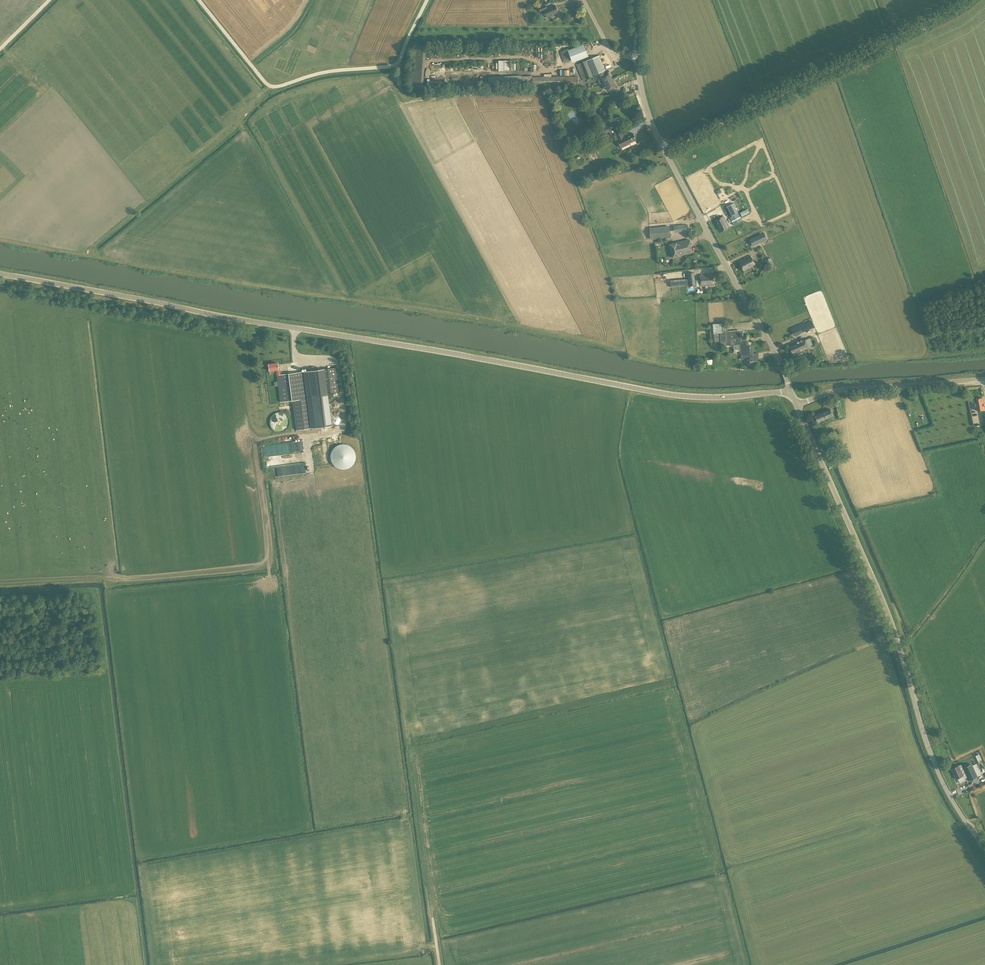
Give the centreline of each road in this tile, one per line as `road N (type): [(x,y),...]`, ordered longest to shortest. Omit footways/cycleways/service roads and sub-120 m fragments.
road 1 (tertiary): [(791,393),(668,395),(0,274)]
road 2 (tertiary): [(984,849),(936,766),(882,596),(797,406)]
road 3 (unclassified): [(662,146),(969,0)]
road 4 (track): [(427,0),(395,65),(273,86),(199,0)]
road 5 (tertiary): [(791,393),(662,146)]
road 6 (tertiary): [(797,406),(835,390),(984,380)]

